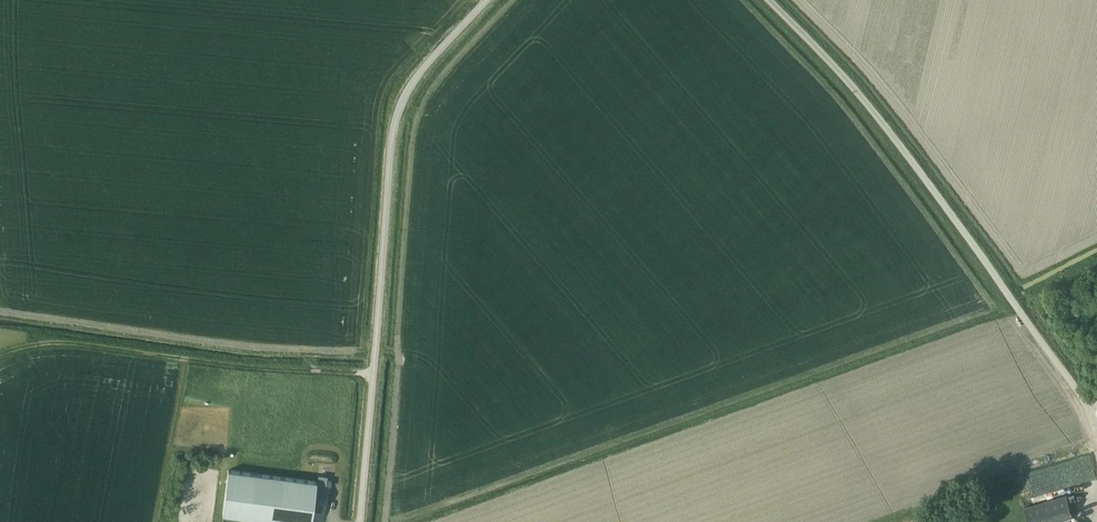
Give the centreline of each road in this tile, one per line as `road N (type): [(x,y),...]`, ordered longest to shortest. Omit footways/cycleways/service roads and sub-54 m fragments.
road 1 (unclassified): [(487,0),(415,77),(396,114),(359,521)]
road 2 (unclassified): [(1087,403),(915,168),(768,0)]

